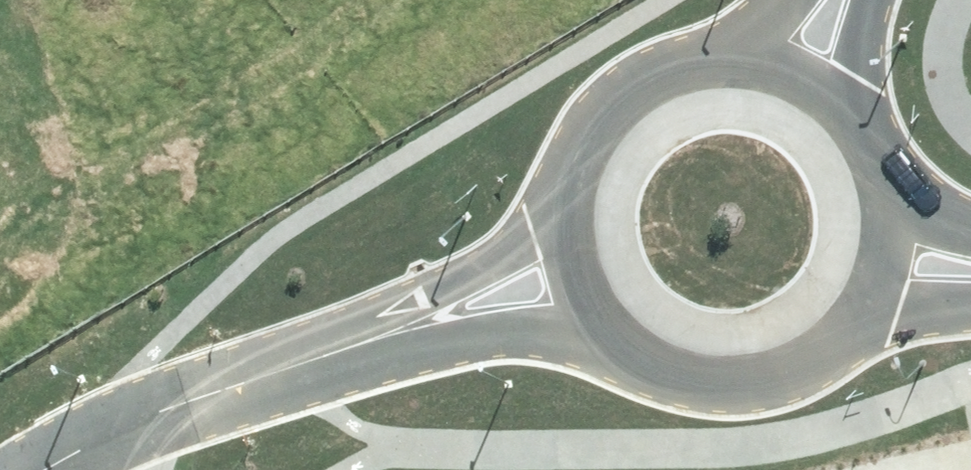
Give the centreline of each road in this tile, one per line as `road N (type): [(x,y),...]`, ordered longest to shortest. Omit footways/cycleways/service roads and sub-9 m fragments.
road 1 (residential): [(31,469),(113,427),(340,351)]
road 2 (tertiary): [(860,316),(809,367),(764,386),(716,391),(669,382),(601,335)]
road 3 (residential): [(340,351),(378,311),(483,266),(559,202)]
road 4 (residential): [(601,335),(534,328),(393,356),(340,351)]
road 5 (tertiary): [(559,202),(591,124),(621,94),(657,73),(724,58)]
road 6 (tertiary): [(724,58),(810,83),(863,134)]
road 7 (tertiary): [(601,335),(568,285),(559,202)]
road 8 (residential): [(870,0),(861,37),(863,134)]
road 9 (tertiary): [(885,190),(888,252),(860,316)]

